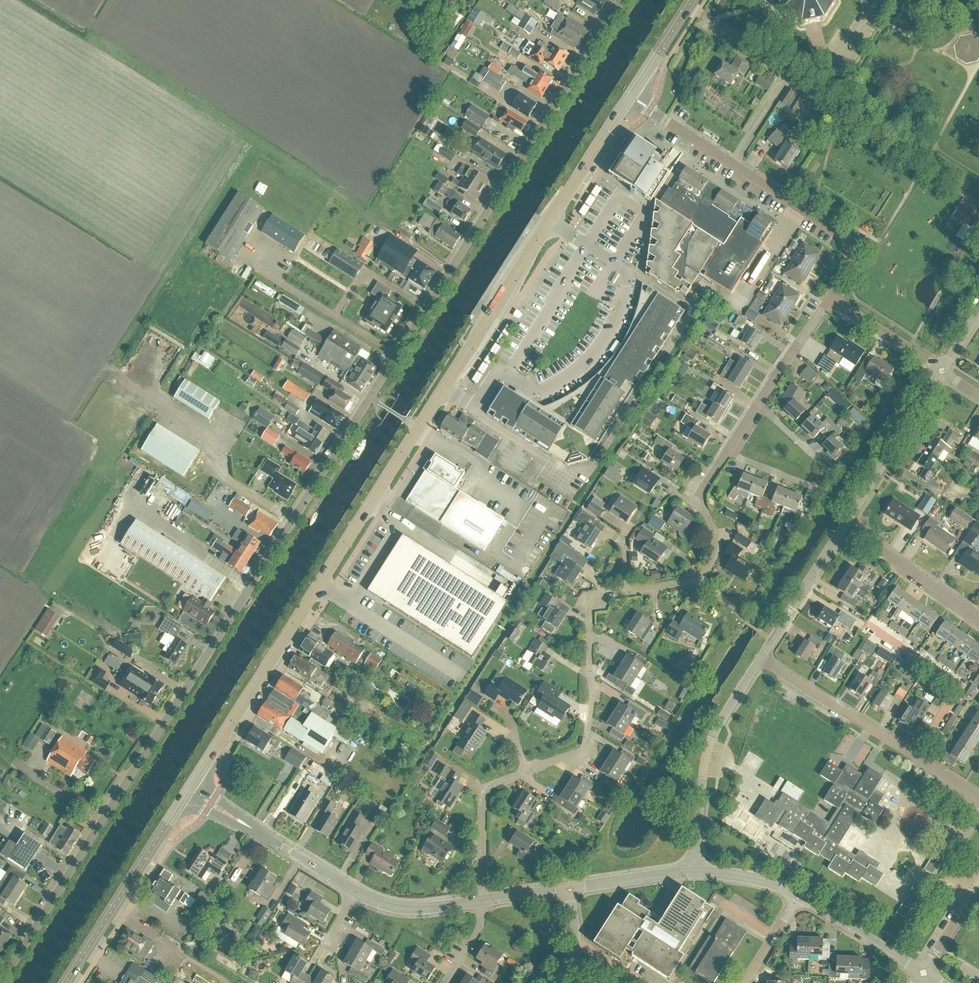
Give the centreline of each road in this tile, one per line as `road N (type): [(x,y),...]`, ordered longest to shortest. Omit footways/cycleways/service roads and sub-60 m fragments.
road 1 (unclassified): [(1,982),(621,0)]
road 2 (primary): [(188,789),(443,389)]
road 3 (residential): [(833,305),(854,245),(630,96)]
road 4 (residential): [(525,771),(584,744),(593,600),(697,580)]
road 5 (residential): [(978,798),(759,658)]
road 6 (primary): [(66,982),(188,789)]
road 7 (unclassified): [(695,870),(711,744),(759,658)]
road 8 (residential): [(758,403),(826,467),(824,478),(811,487),(727,453)]
road 9 (primary): [(443,389),(549,222)]
road 10 (unclassified): [(356,892),(188,789)]
road 11 (unclassified): [(845,523),(942,371)]
road 12 (residential): [(978,618),(845,523)]
road 13 (unclassified): [(759,658),(845,523)]
road 14 (residential): [(480,900),(482,794),(525,771)]
road 15 (primary): [(549,222),(630,96)]
road 16 (unclassified): [(923,973),(798,896)]
road 17 (residential): [(697,580),(714,540),(697,501),(727,453)]
road 18 (unclassified): [(695,870),(568,888)]
road 19 (residential): [(942,371),(833,305)]
road 20 (unclassified): [(480,900),(414,908),(356,892)]
road 21 (residential): [(758,403),(833,305)]

